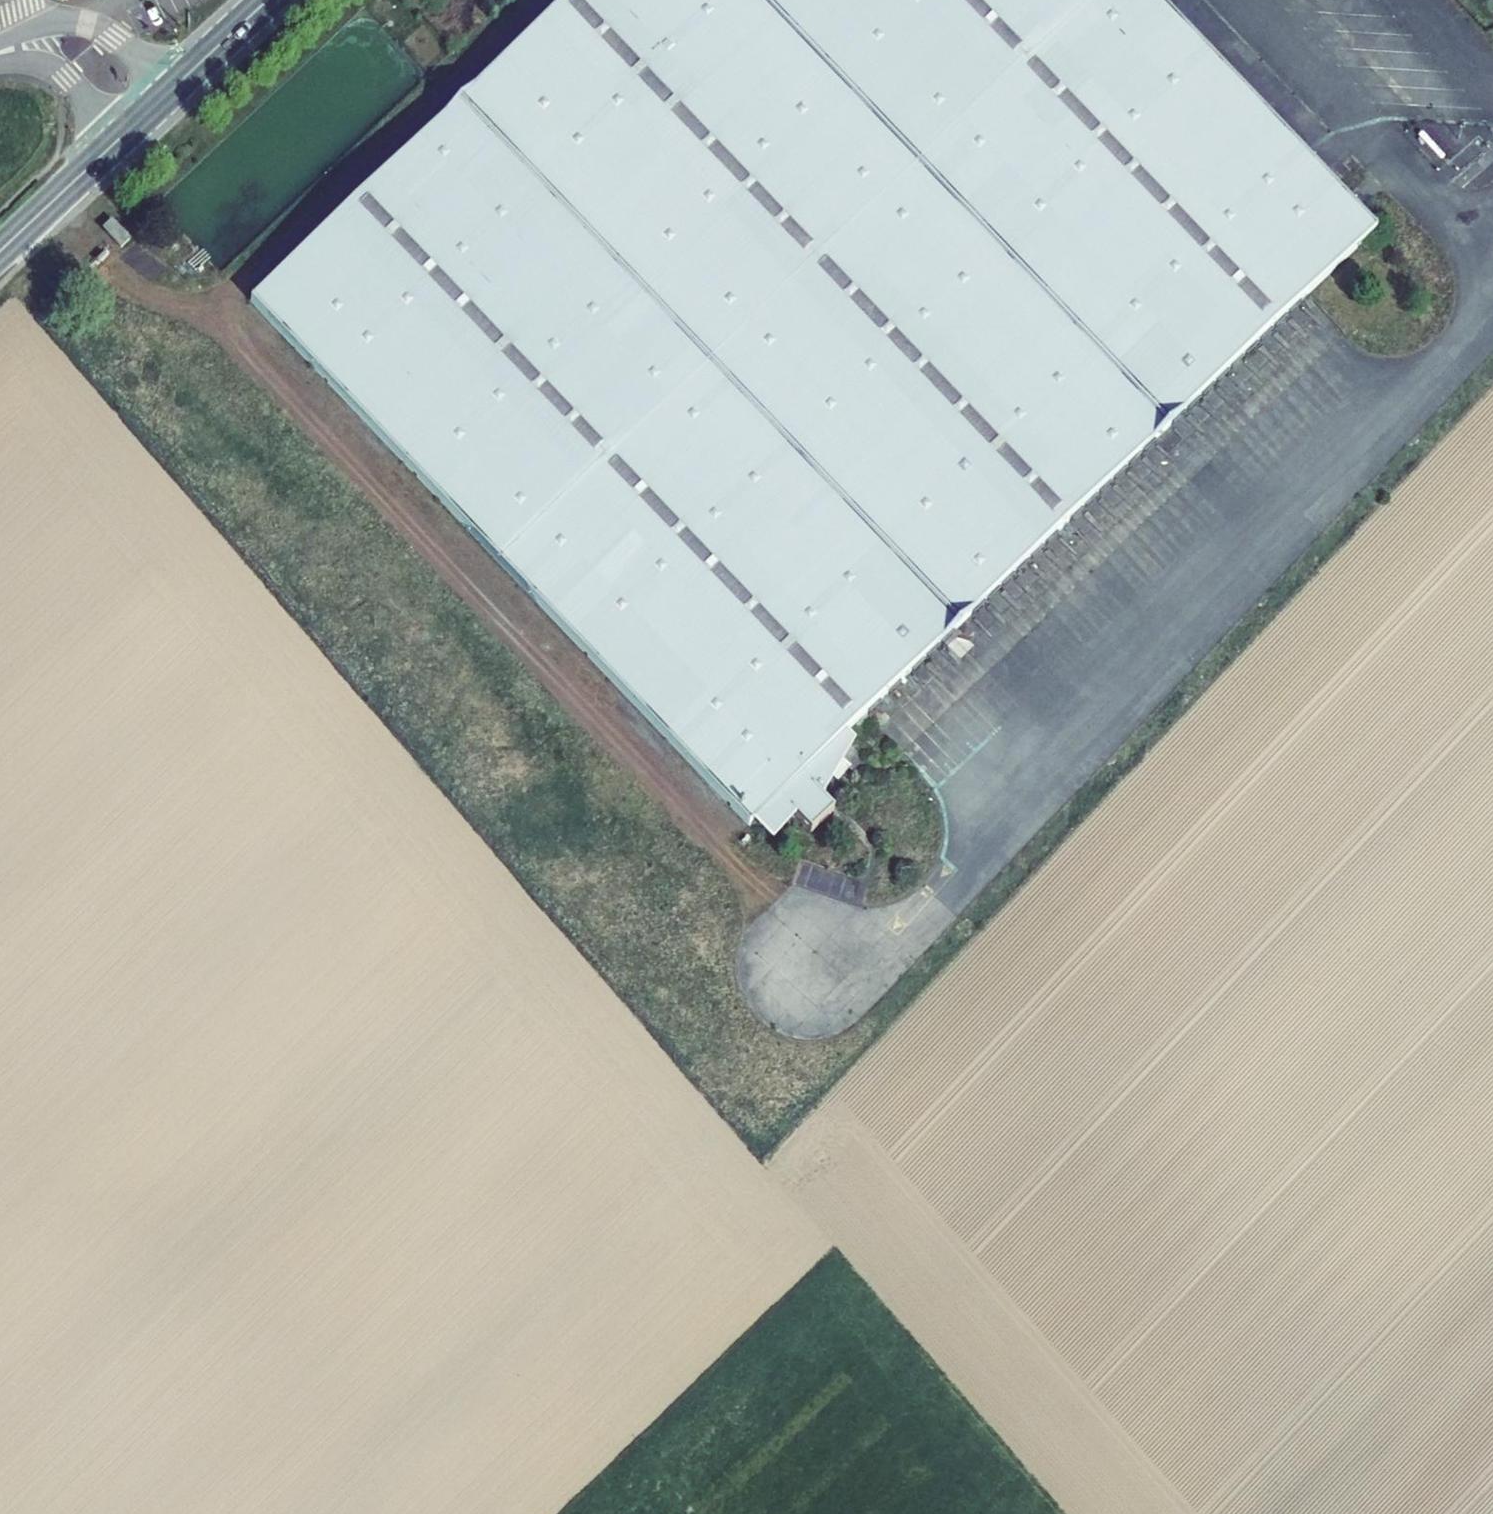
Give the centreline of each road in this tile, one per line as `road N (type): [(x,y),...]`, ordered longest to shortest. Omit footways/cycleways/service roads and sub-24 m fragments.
road 1 (track): [(542,0),(219,313),(851,988)]
road 2 (residential): [(176,86),(86,26),(51,27),(15,47)]
road 3 (secondary): [(0,251),(121,137)]
road 4 (residential): [(15,47),(59,69),(121,137)]
road 5 (secondary): [(176,86),(268,0)]

